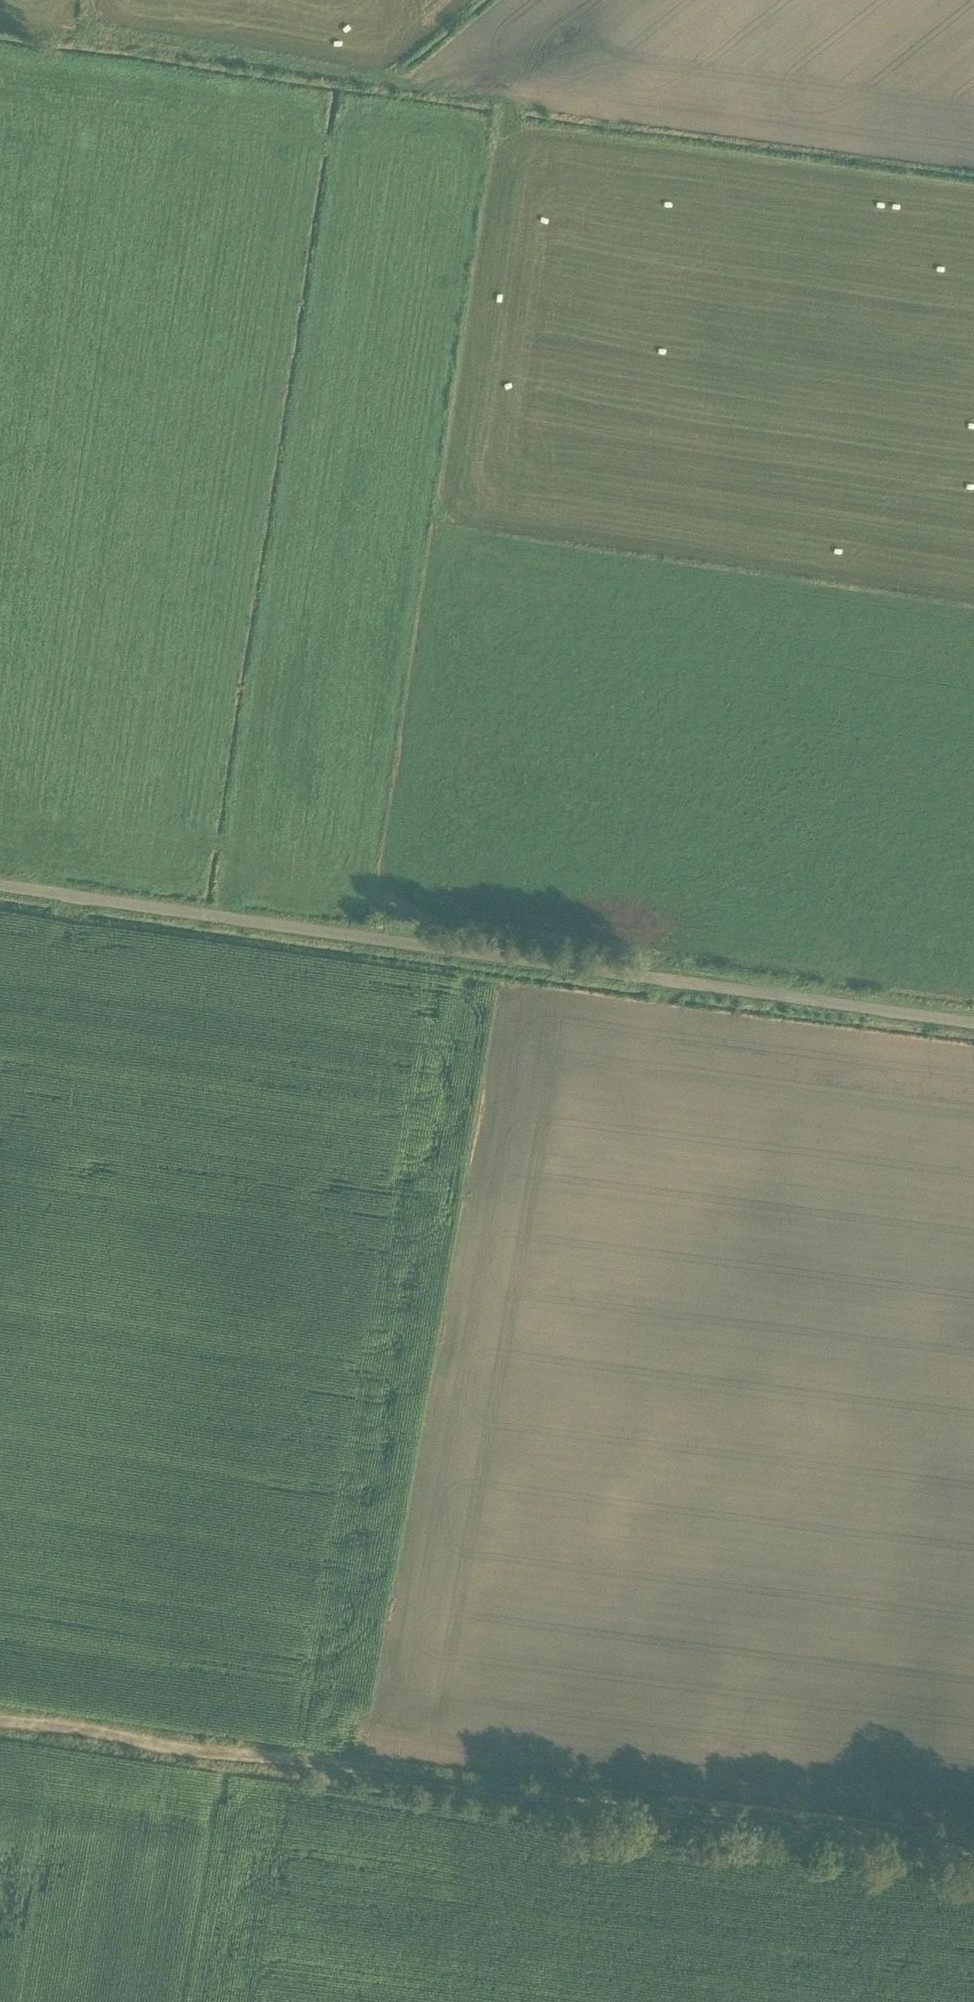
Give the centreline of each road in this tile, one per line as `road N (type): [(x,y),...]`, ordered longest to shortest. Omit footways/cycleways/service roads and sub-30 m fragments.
road 1 (unclassified): [(973,1016),(0,875)]
road 2 (track): [(0,1720),(973,1849)]

